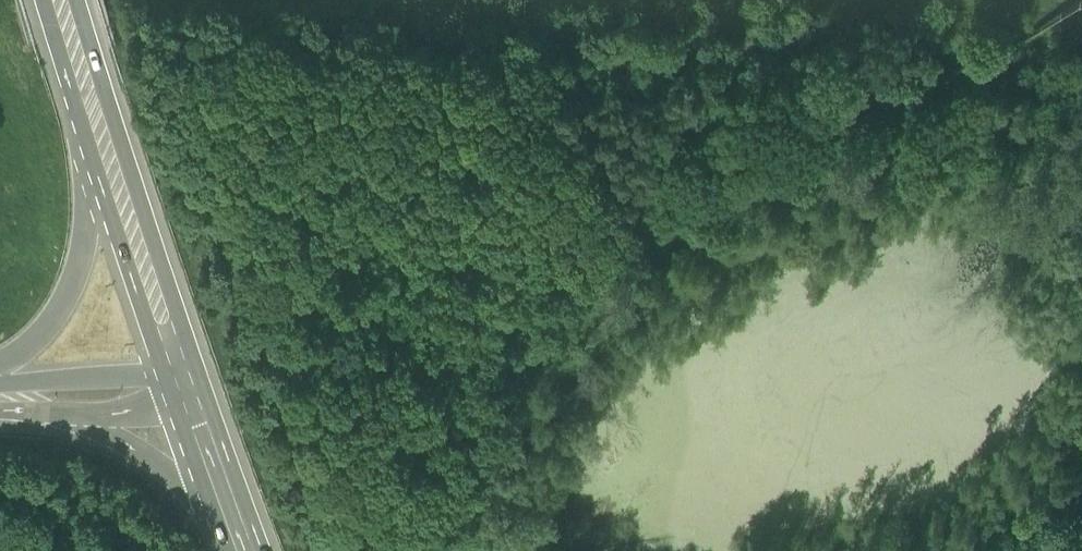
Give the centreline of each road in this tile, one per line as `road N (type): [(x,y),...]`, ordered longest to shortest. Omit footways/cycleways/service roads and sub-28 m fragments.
road 1 (motorway): [(81,62),(92,198),(81,251),(60,300),(28,337),(0,354)]
road 2 (secondary): [(177,360),(81,62)]
road 3 (motorway): [(66,401),(163,458),(243,550)]
road 4 (motorway): [(177,360),(0,376)]
road 5 (track): [(0,475),(90,493),(131,532),(137,550)]
road 6 (secondary): [(247,550),(191,403)]
road 7 (motorway): [(66,401),(191,403)]

